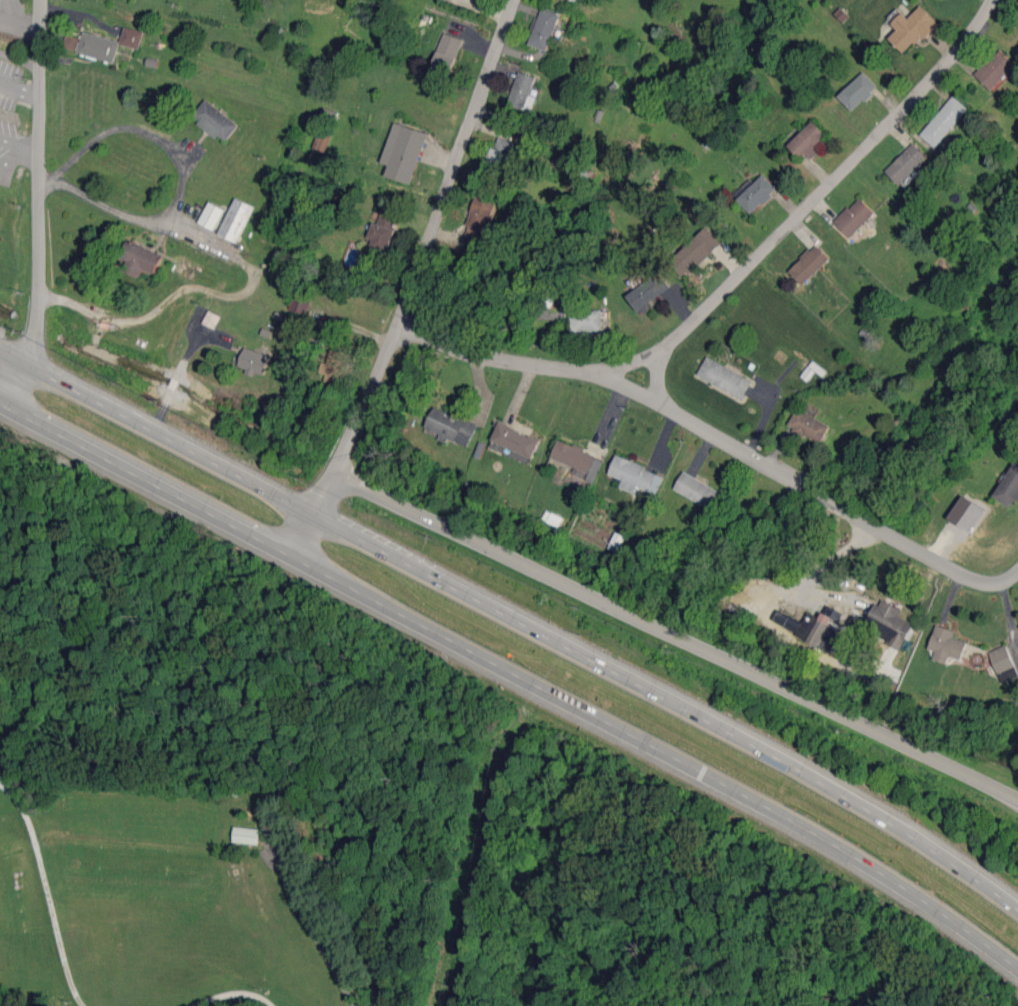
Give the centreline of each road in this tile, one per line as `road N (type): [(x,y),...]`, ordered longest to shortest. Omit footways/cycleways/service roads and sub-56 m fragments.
road 1 (primary): [(293,558),(797,823),(1017,969)]
road 2 (primary): [(1017,904),(790,760),(314,517)]
road 3 (tertiary): [(333,475),(1017,802)]
road 4 (residential): [(991,0),(897,115),(656,353),(590,373),(530,367),(475,358),(397,327)]
road 5 (residential): [(333,475),(397,327),(511,0)]
road 6 (residential): [(590,373),(959,575),(996,584),(1017,571)]
road 7 (residential): [(5,409),(35,332),(38,0)]
road 8 (primary): [(314,517),(0,353)]
road 9 (primary): [(0,406),(293,558)]

